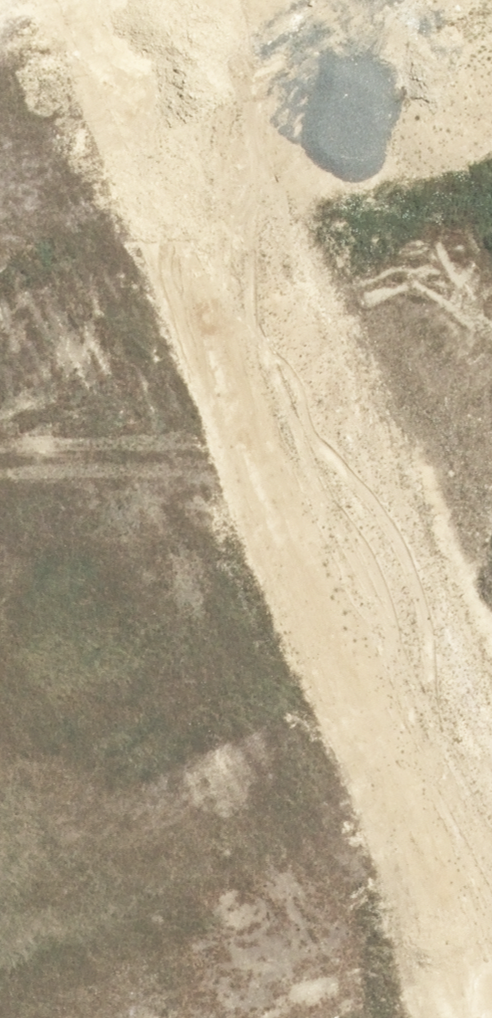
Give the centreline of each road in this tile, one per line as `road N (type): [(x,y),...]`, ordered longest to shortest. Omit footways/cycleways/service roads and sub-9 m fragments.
road 1 (residential): [(244,204),(491,815)]
road 2 (residential): [(244,204),(491,97)]
road 3 (residential): [(161,0),(244,204)]

